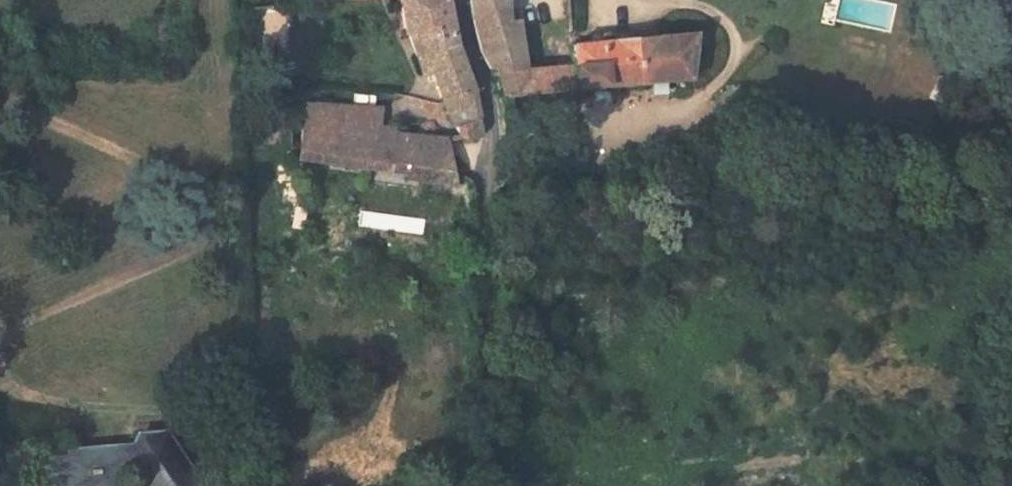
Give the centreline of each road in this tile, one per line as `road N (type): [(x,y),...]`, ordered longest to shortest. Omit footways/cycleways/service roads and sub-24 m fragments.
road 1 (unclassified): [(463,0),(496,132),(492,272)]

